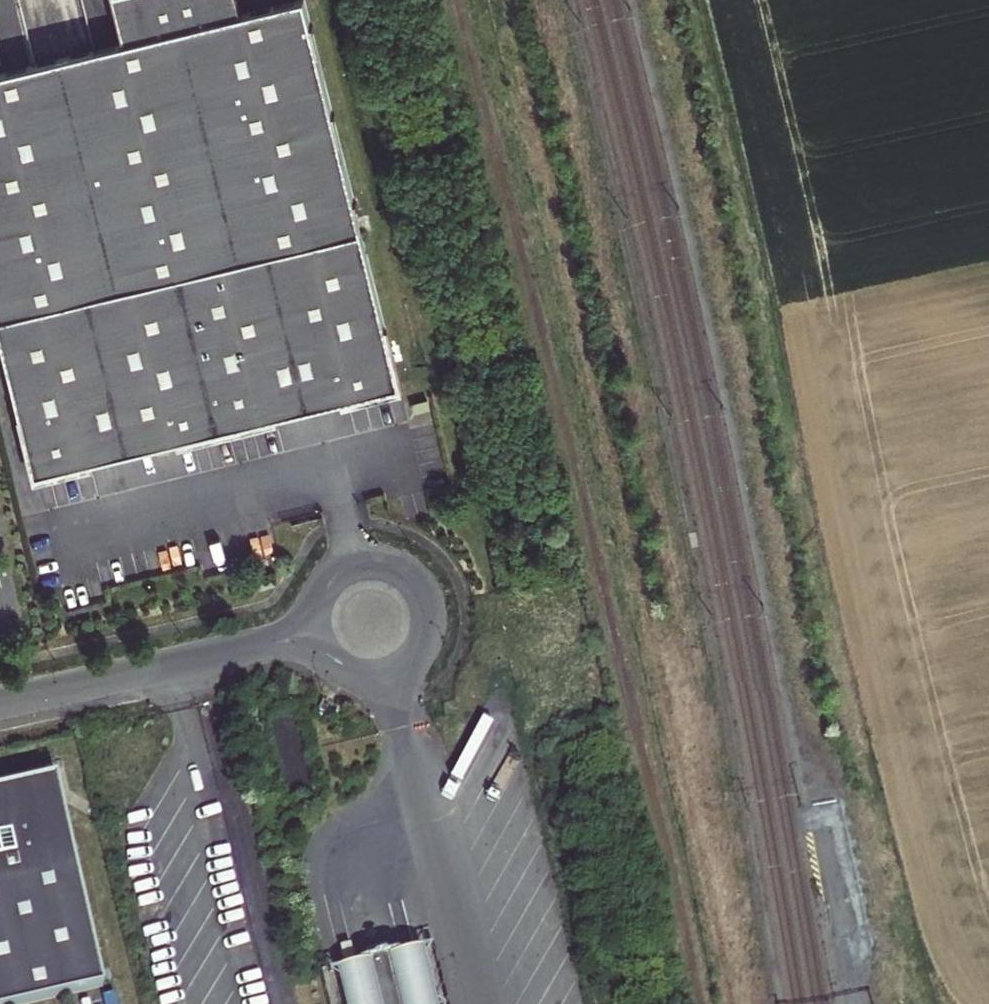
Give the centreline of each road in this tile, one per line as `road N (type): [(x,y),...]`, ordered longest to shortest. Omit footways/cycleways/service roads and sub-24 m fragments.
road 1 (residential): [(0,705),(320,633)]
road 2 (residential): [(320,633),(356,672),(392,672),(421,650),(430,614),(415,580),(382,564),(346,570),(322,597)]

